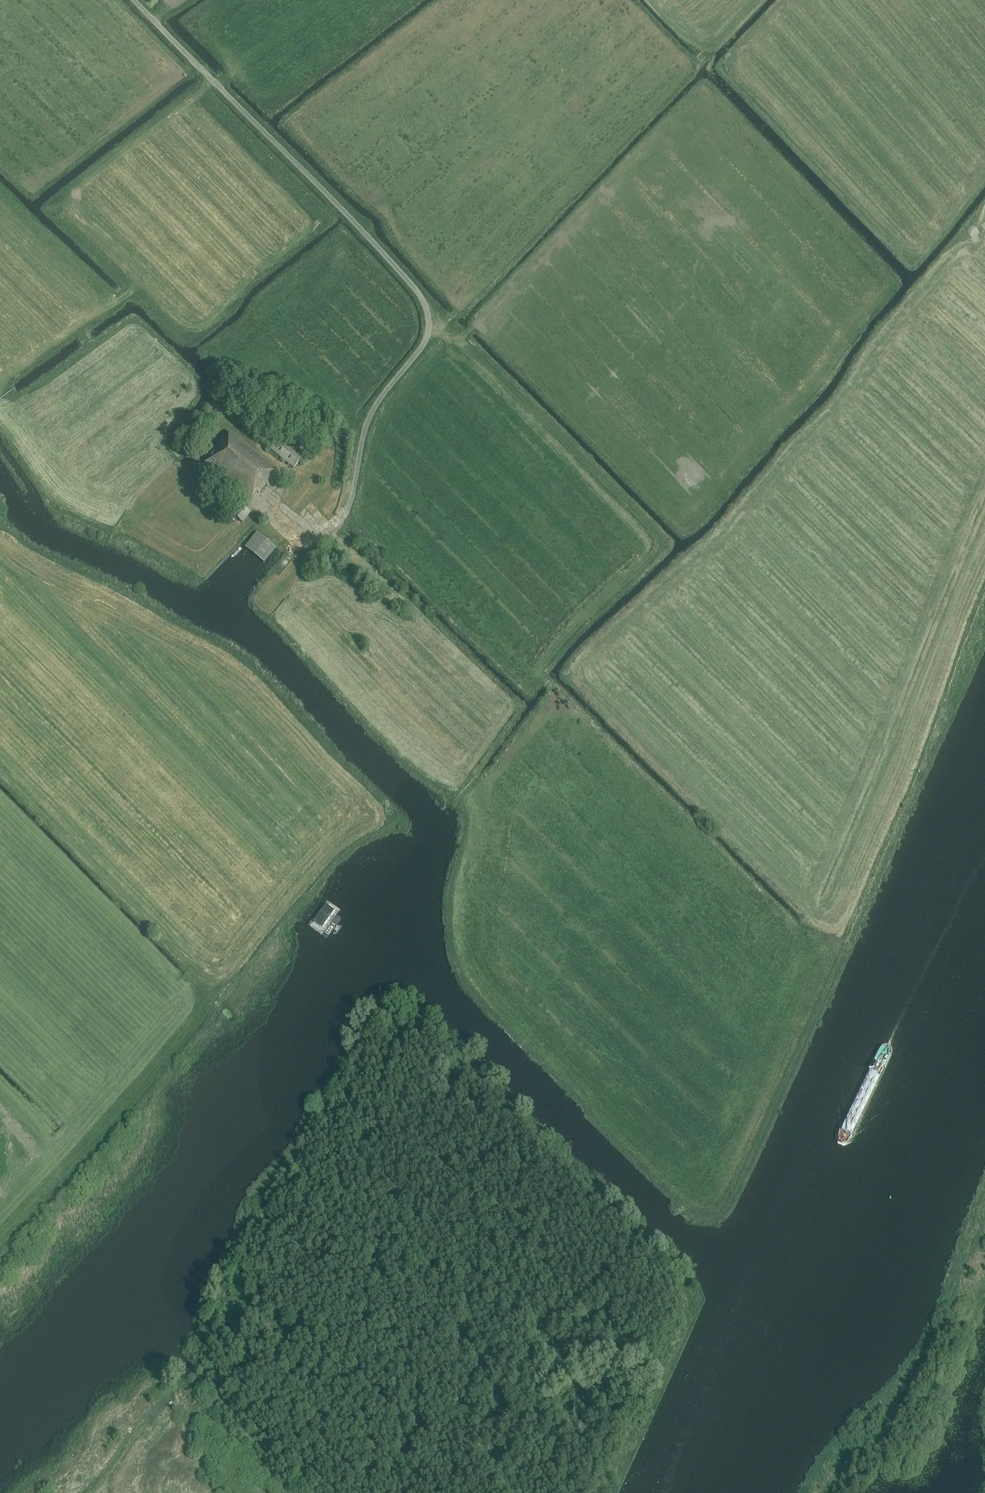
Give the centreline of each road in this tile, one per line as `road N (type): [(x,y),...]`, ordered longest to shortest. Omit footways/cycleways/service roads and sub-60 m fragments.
road 1 (unclassified): [(342,523),(374,405),(414,356),(424,314),(409,278),(342,205),(135,0)]

